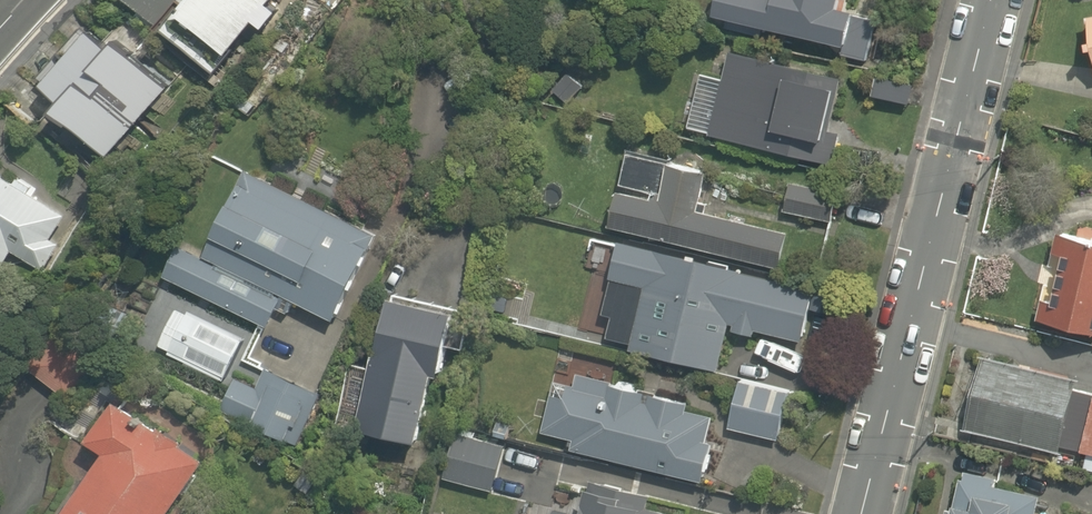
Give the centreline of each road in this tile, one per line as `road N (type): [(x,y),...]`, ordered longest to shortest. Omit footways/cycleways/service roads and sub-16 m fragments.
road 1 (tertiary): [(988,0),(862,513)]

